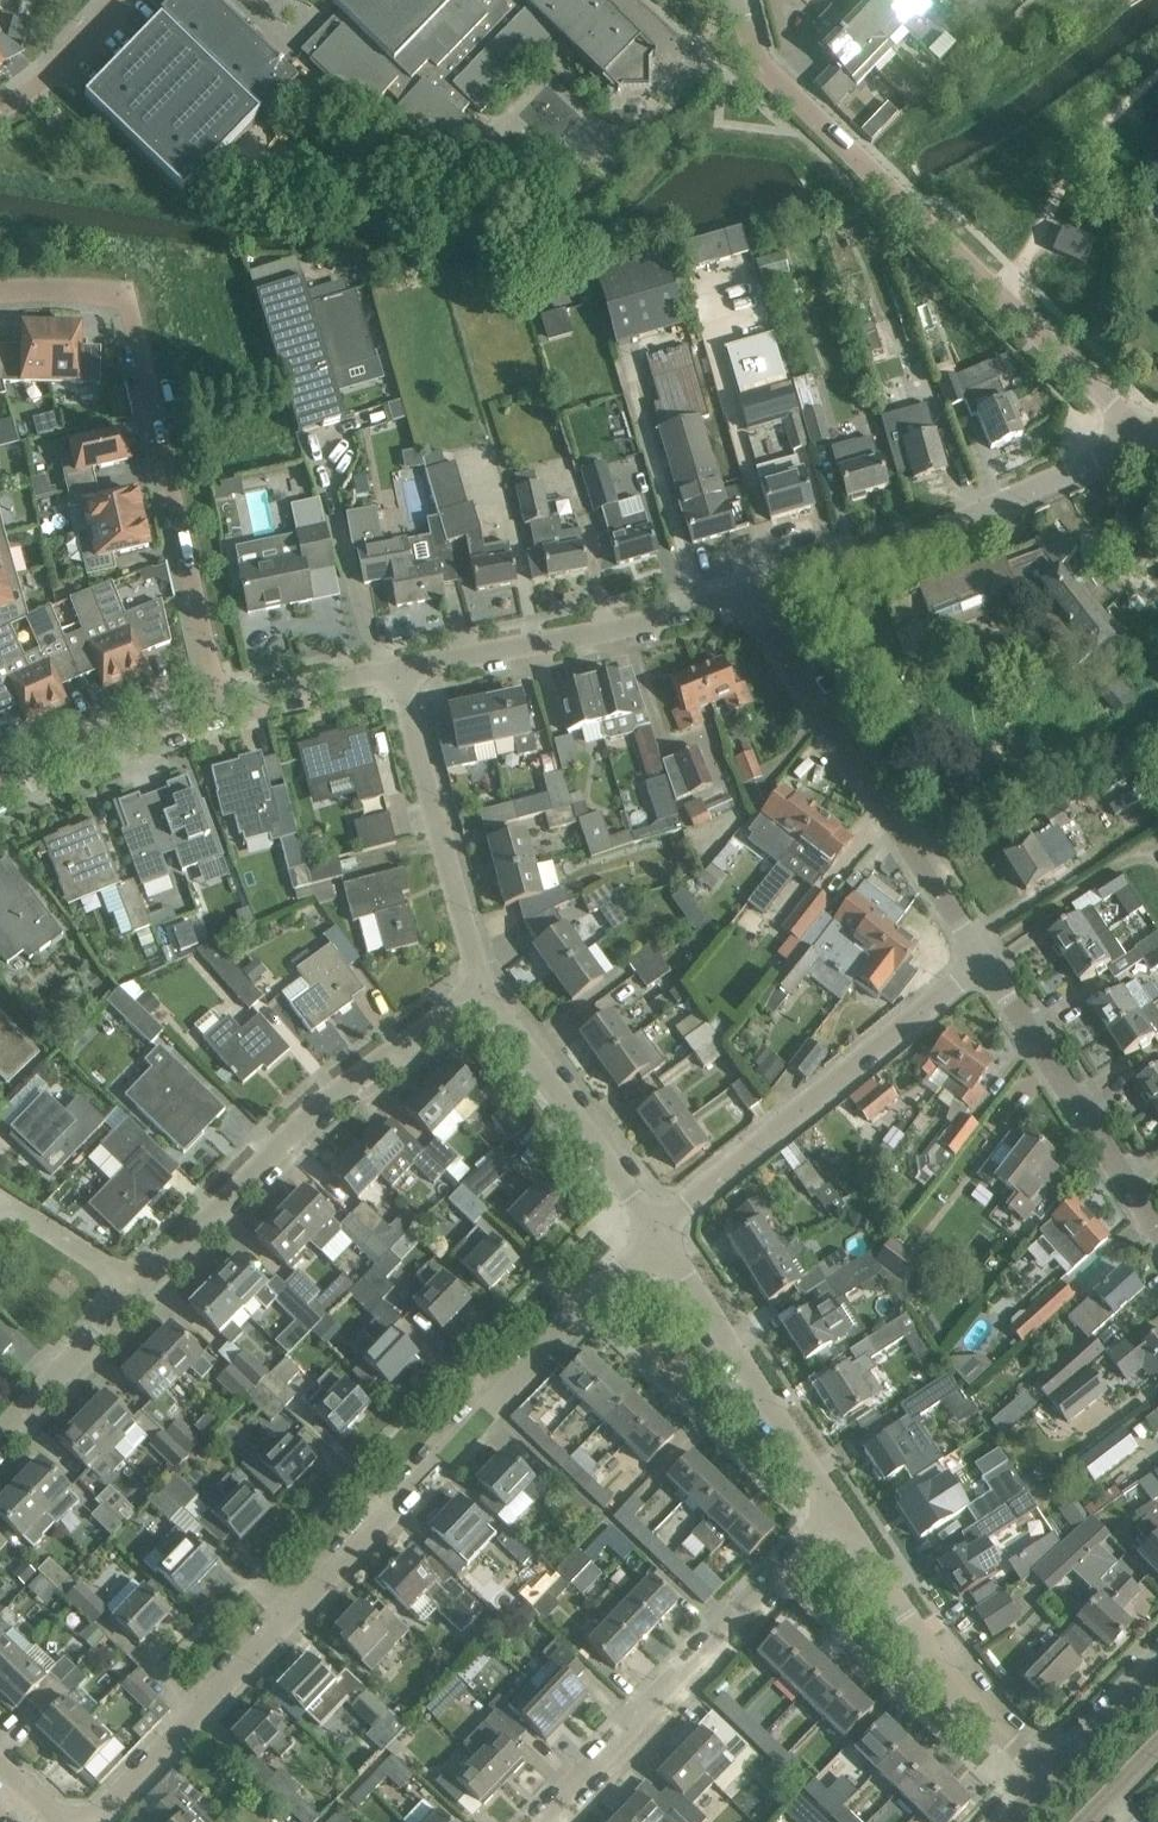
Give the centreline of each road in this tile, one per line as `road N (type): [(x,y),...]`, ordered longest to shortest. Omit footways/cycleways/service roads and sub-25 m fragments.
road 1 (residential): [(86,1821),(658,1232)]
road 2 (unclassified): [(1149,437),(758,58),(741,0)]
road 3 (residential): [(223,705),(126,300),(112,291),(0,293)]
road 4 (residential): [(147,1290),(303,1128),(482,989)]
road 5 (residential): [(986,962),(749,595)]
road 6 (residential): [(535,1821),(836,1505)]
road 7 (unclassified): [(749,595),(905,541),(1149,437)]
road 8 (residential): [(658,1232),(986,962)]
road 9 (unclassified): [(396,668),(749,595)]
road 10 (residential): [(1050,1775),(953,1682),(836,1505)]
road 11 (residential): [(482,989),(396,668)]
road 12 (residential): [(836,1505),(658,1232)]
road 13 (residential): [(1157,1228),(986,962)]
road 14 (residential): [(658,1232),(482,989)]
road 15 (unclassified): [(0,796),(223,705)]
road 16 (residential): [(0,1433),(147,1290)]
road 17 (unclassified): [(223,705),(396,668)]
road 18 (residential): [(147,1290),(0,1204)]
road 19 (residential): [(0,108),(48,78),(124,0)]
road 20 (unclassified): [(1157,1664),(1050,1775)]

